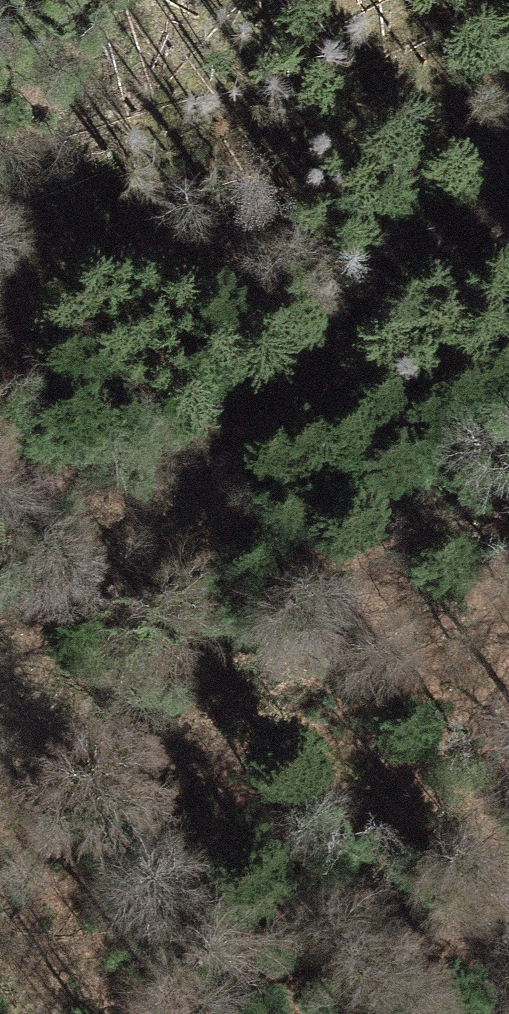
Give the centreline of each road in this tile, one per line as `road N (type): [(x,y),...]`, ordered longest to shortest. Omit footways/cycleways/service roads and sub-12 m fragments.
road 1 (track): [(0,705),(196,462),(508,177)]
road 2 (track): [(46,646),(3,437),(39,195),(153,0)]

